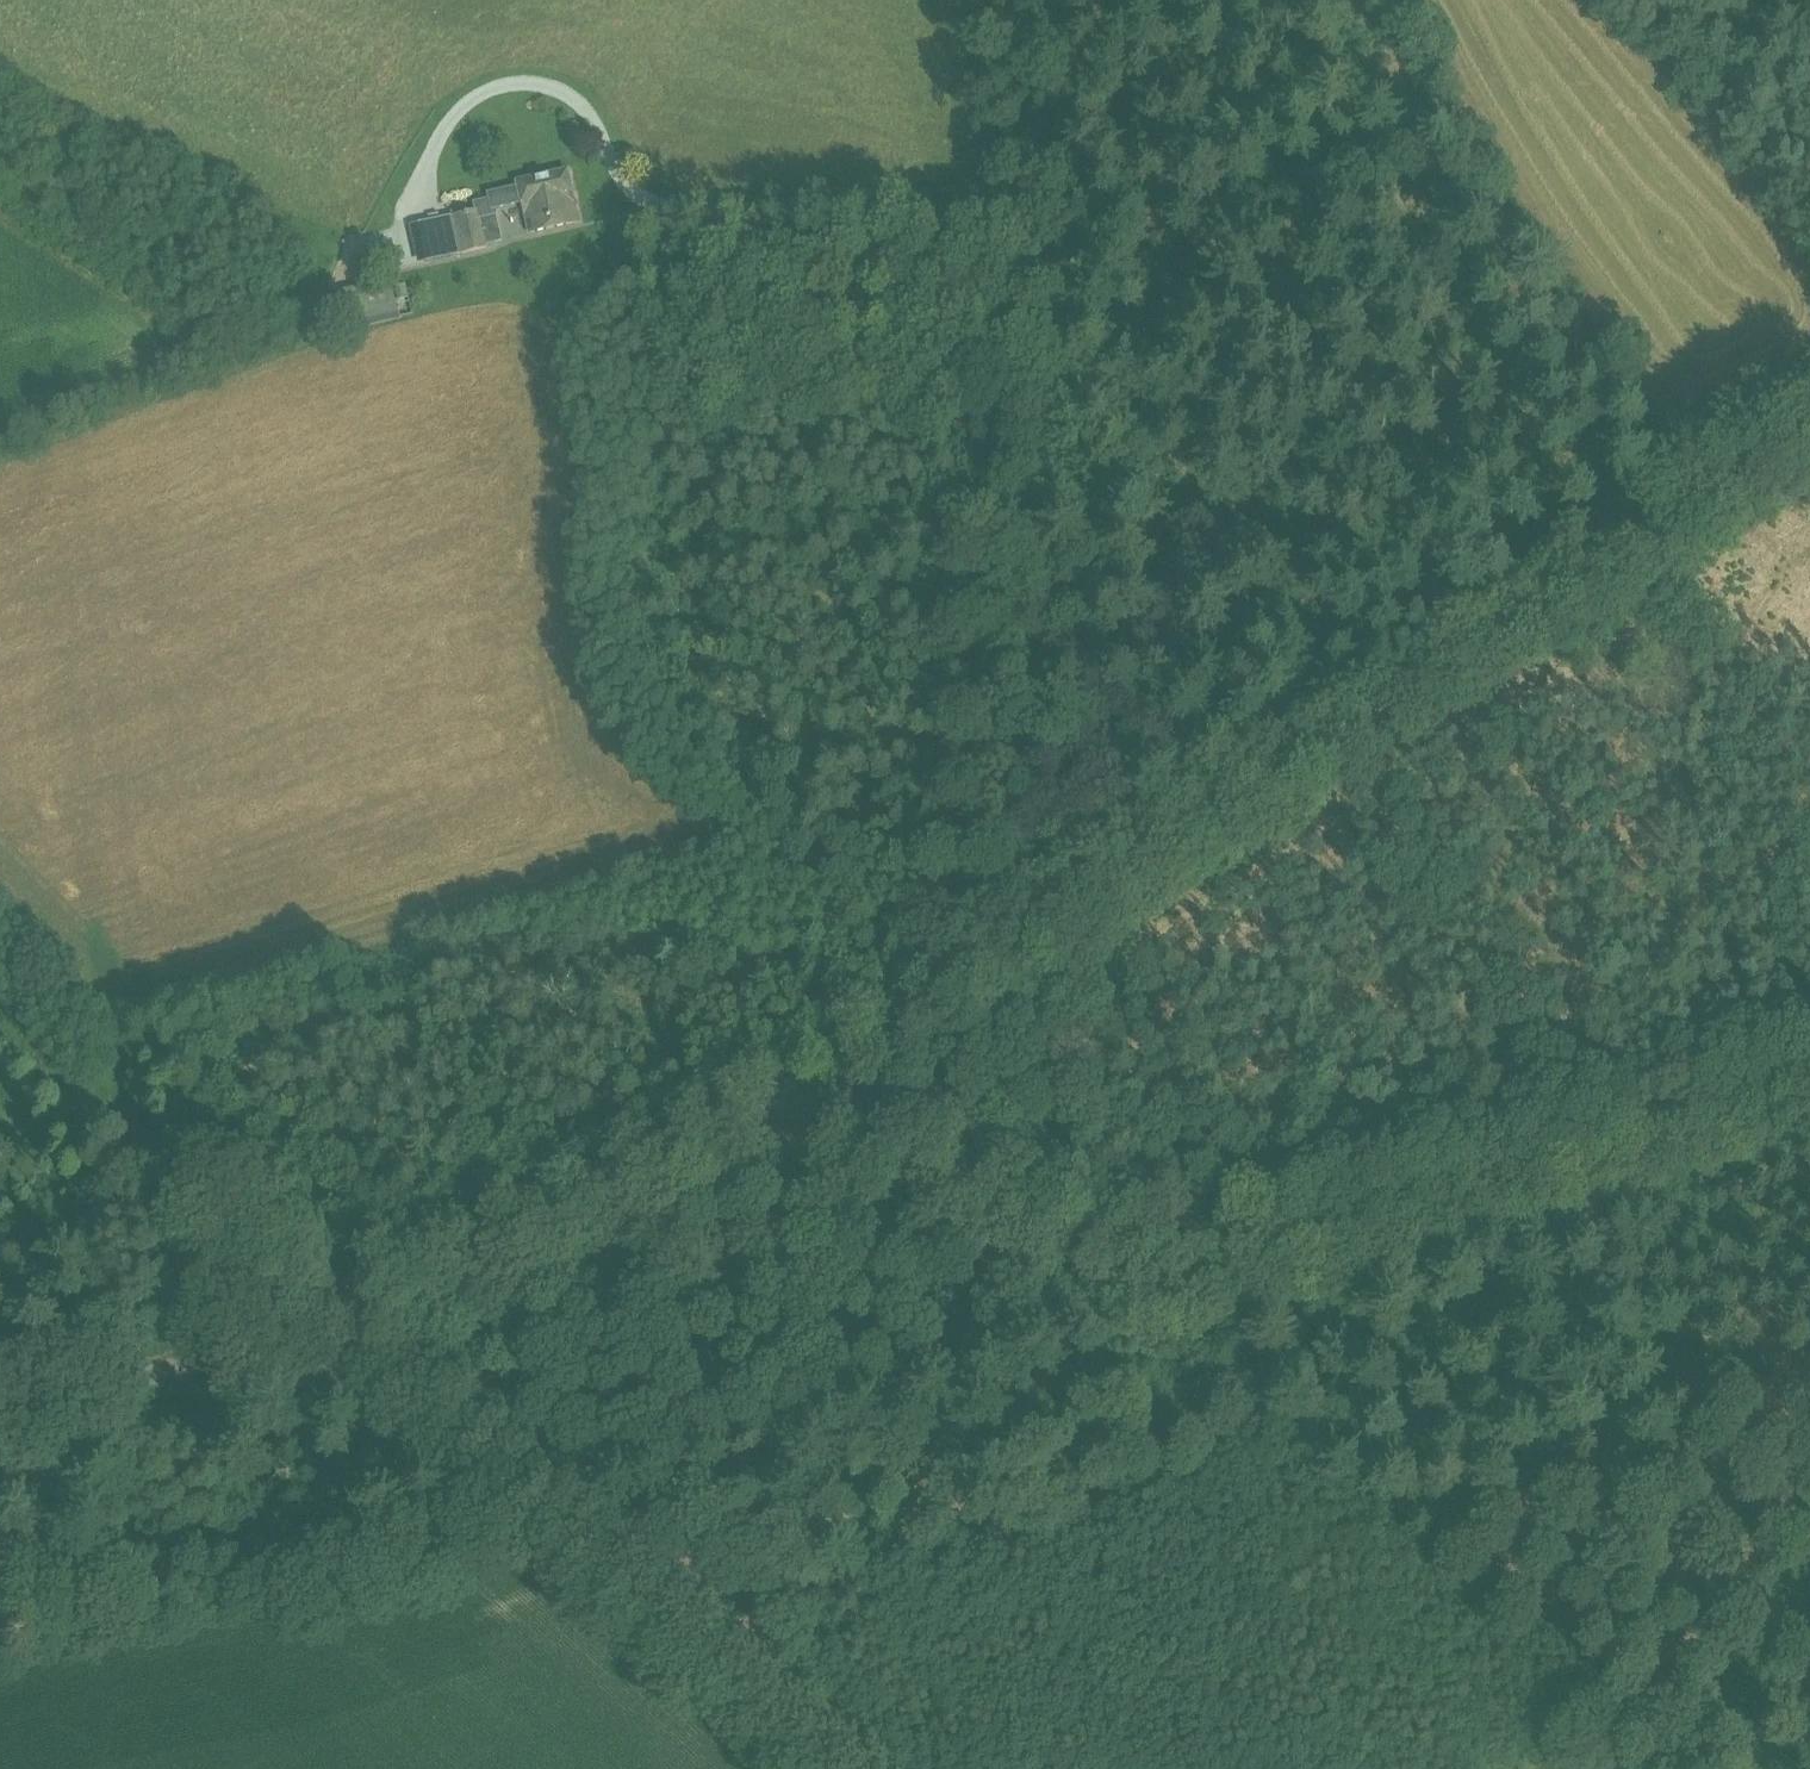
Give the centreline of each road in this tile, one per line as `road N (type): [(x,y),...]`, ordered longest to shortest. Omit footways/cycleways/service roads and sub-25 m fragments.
road 1 (unclassified): [(801,1084),(957,978),(1028,207),(1023,127),(990,0)]
road 2 (unclassified): [(801,1084),(933,1172),(1103,1240),(1152,1242),(1809,1052)]
road 3 (track): [(957,978),(1809,411)]
road 4 (unclassified): [(0,1416),(215,1351),(574,1198),(801,1084)]

